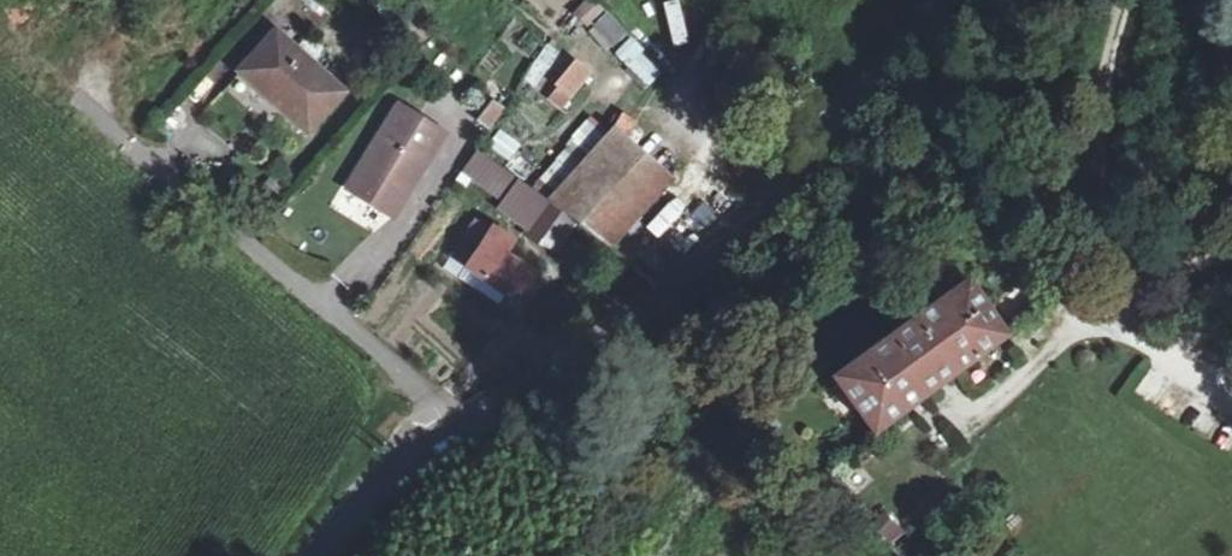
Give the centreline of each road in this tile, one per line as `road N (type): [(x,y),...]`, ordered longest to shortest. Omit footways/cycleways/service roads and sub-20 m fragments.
road 1 (secondary): [(936,0),(813,153),(701,268),(618,335),(450,435)]
road 2 (residential): [(84,105),(417,388),(450,435)]
road 3 (secondary): [(450,435),(393,474),(317,555)]

